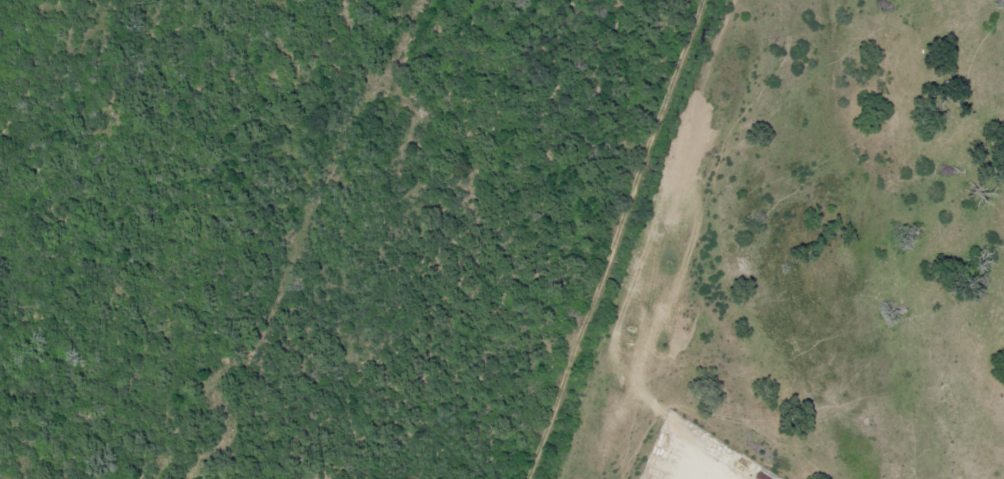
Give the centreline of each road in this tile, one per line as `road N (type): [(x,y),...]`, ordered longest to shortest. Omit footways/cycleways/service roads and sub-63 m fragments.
road 1 (residential): [(566,478),(742,0)]

